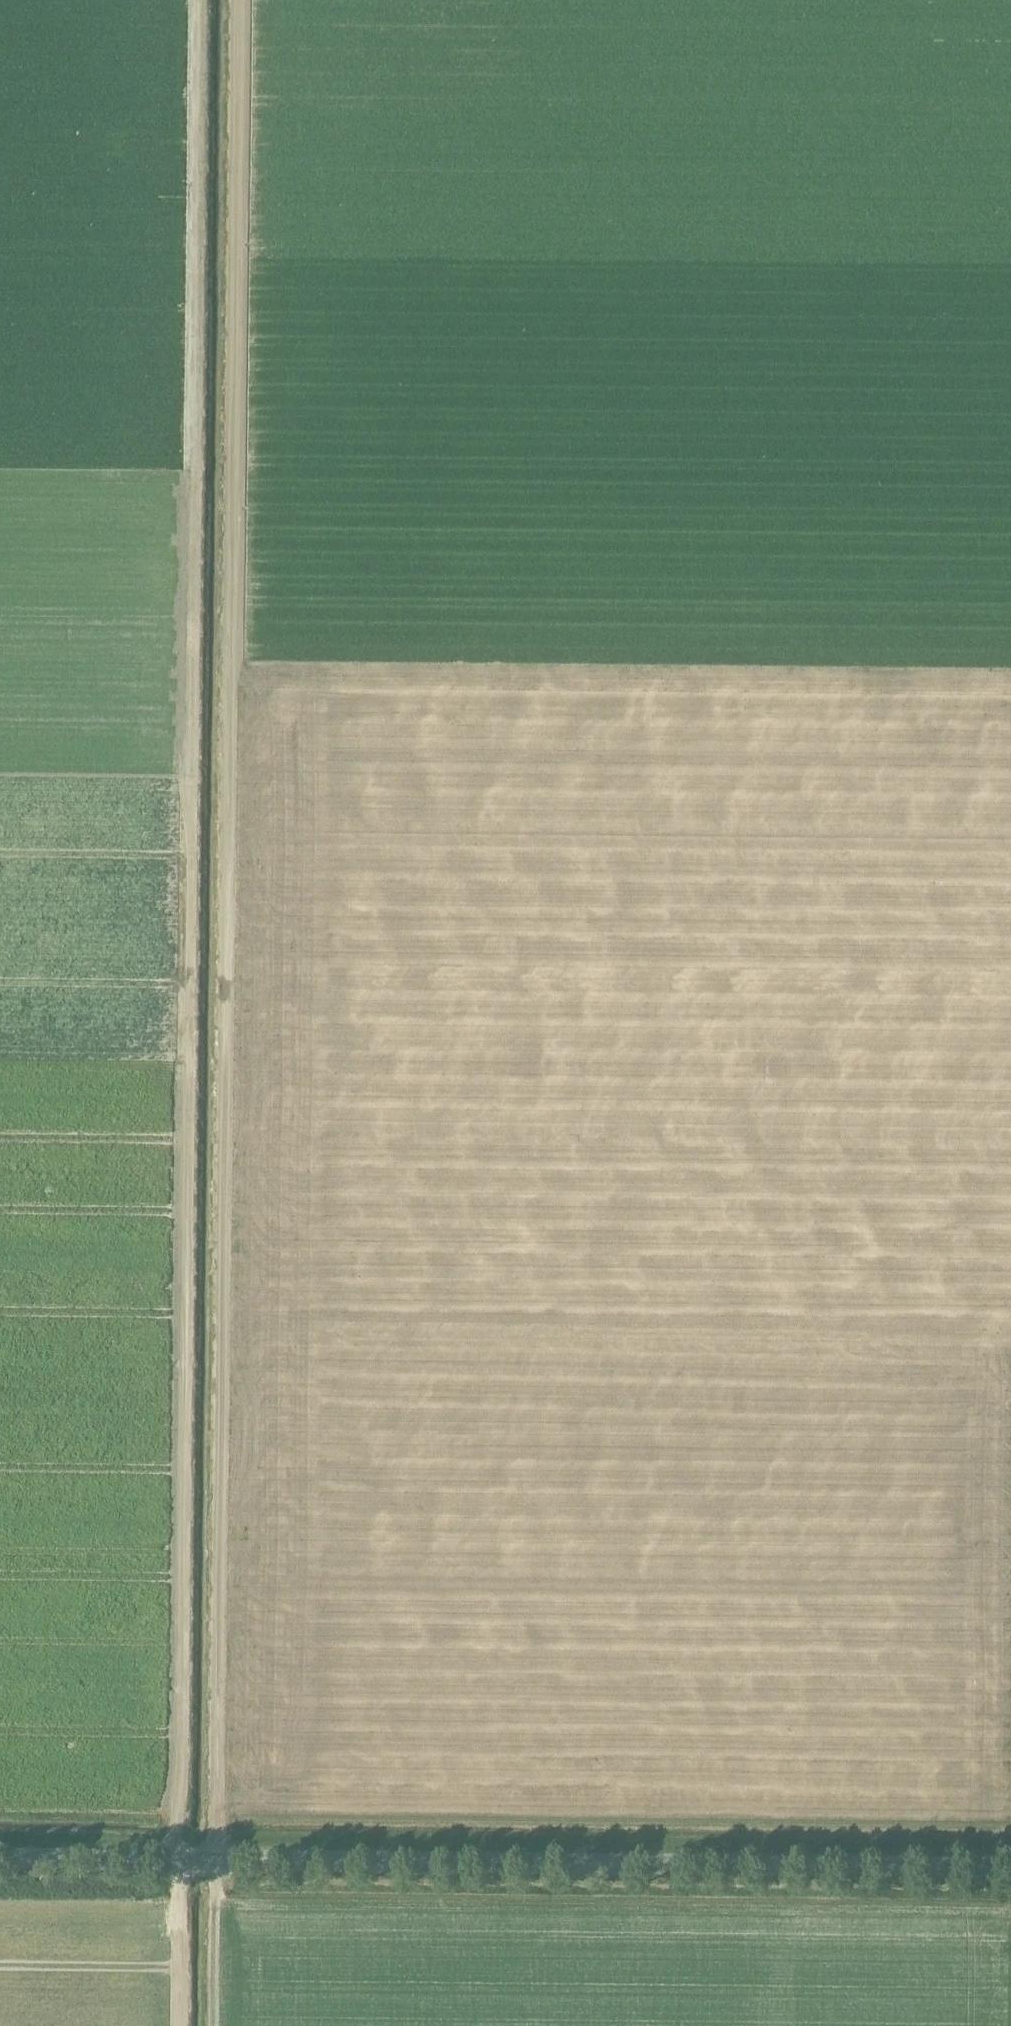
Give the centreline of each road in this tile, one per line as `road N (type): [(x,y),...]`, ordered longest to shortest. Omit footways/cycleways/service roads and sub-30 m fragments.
road 1 (unclassified): [(0,1857),(1010,1867)]

